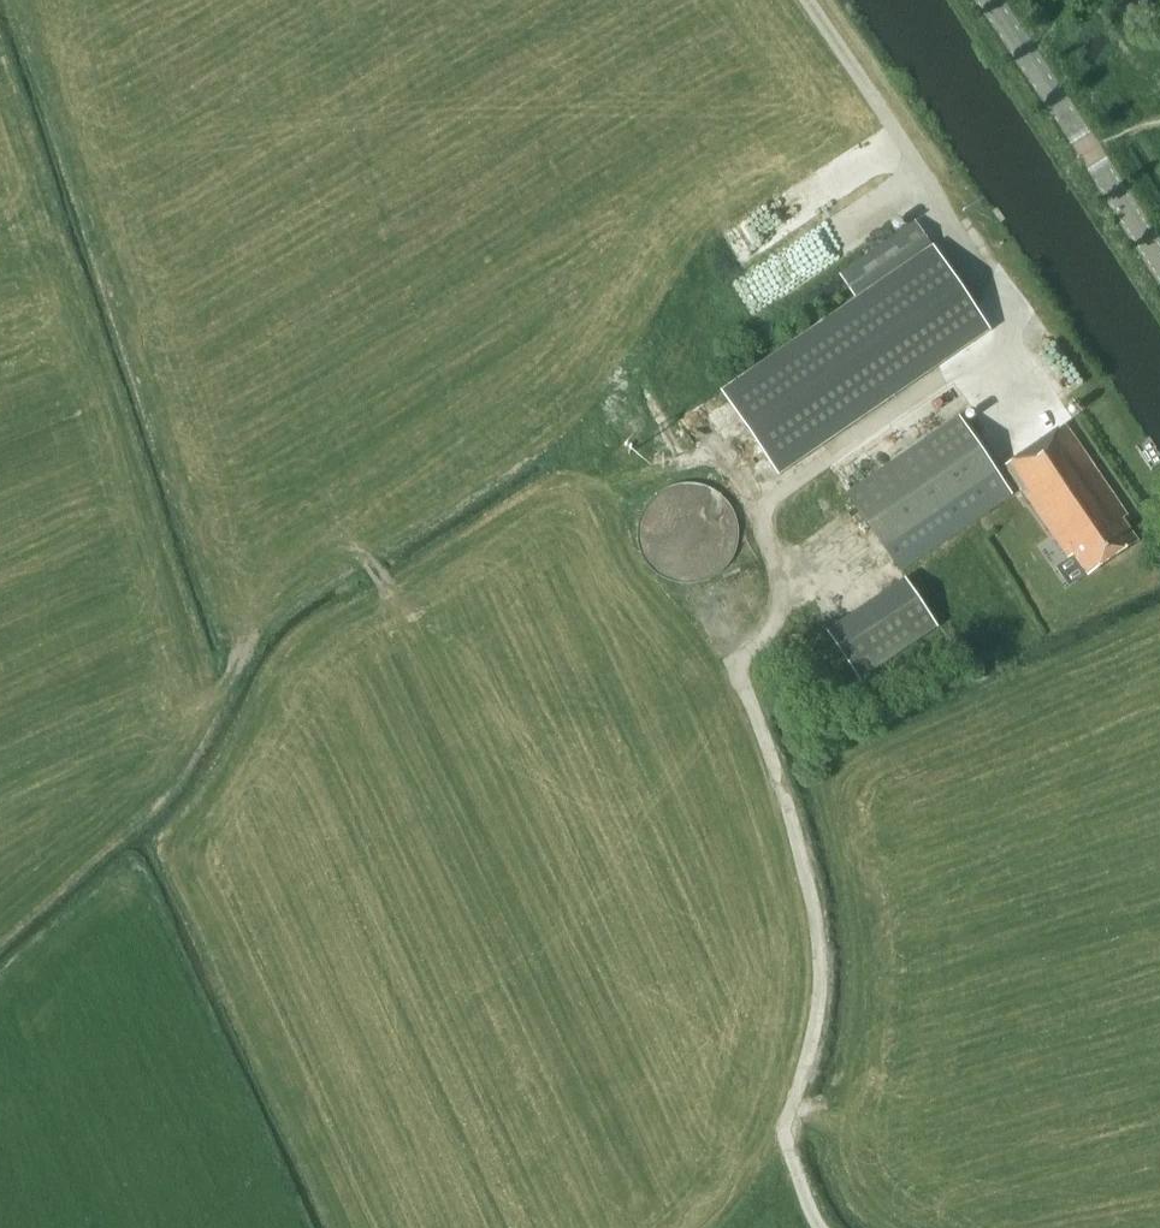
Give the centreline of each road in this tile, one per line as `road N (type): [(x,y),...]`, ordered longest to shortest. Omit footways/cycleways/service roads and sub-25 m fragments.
road 1 (tertiary): [(1159,263),(988,0)]

